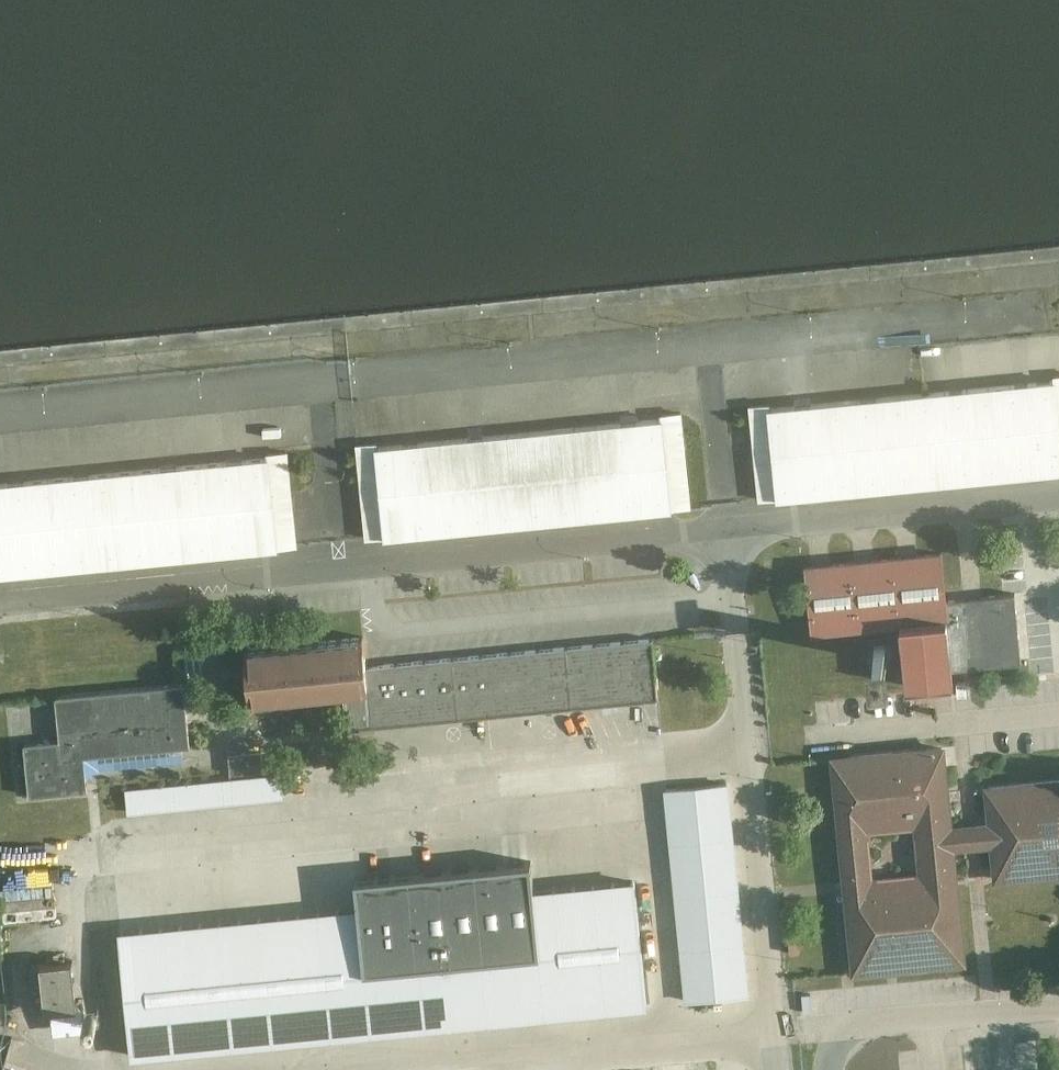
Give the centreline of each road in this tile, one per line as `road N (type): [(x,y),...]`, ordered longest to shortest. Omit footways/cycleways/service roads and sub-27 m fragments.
road 1 (unclassified): [(0,607),(1058,499)]
road 2 (unclassified): [(1058,1008),(851,1030),(833,1047),(829,1069)]

